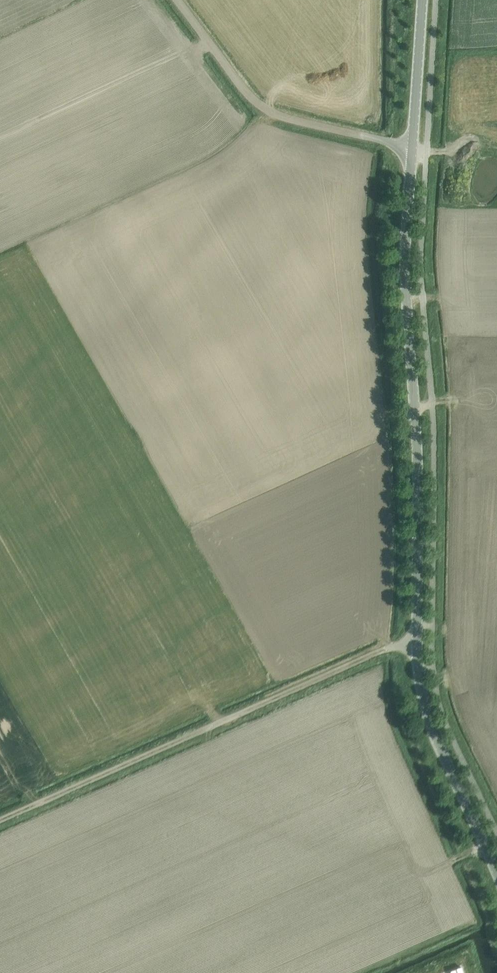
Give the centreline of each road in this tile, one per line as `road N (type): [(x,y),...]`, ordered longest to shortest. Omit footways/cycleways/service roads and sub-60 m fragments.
road 1 (unclassified): [(496,870),(432,722),(416,643),(420,530),(408,293),(423,0)]
road 2 (track): [(417,634),(0,818)]
road 3 (track): [(415,147),(261,107),(177,0)]

